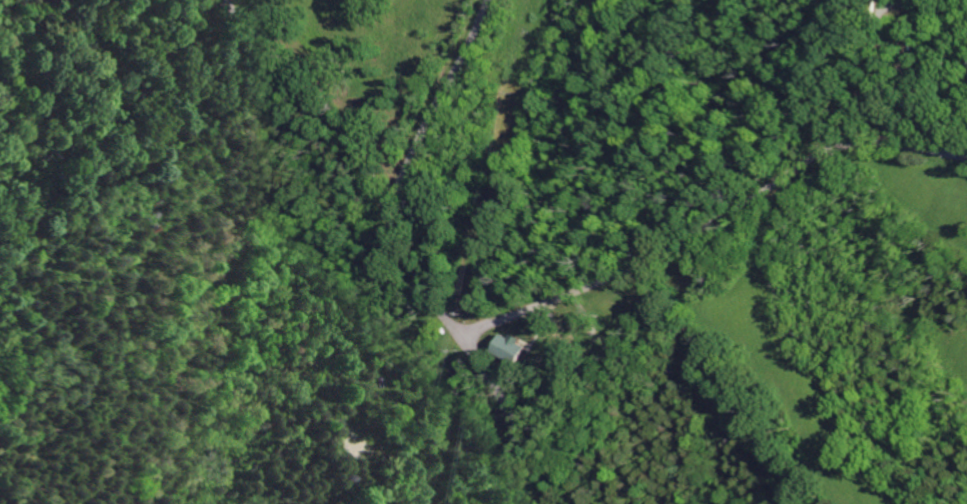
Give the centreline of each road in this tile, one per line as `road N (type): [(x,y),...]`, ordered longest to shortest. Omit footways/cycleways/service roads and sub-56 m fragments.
road 1 (residential): [(501,503),(515,454),(509,409),(429,289),(398,210),(406,172),(490,0)]
road 2 (residential): [(966,160),(874,146),(828,152),(621,275),(464,335)]
road 3 (residential): [(262,0),(359,109),(424,134)]

